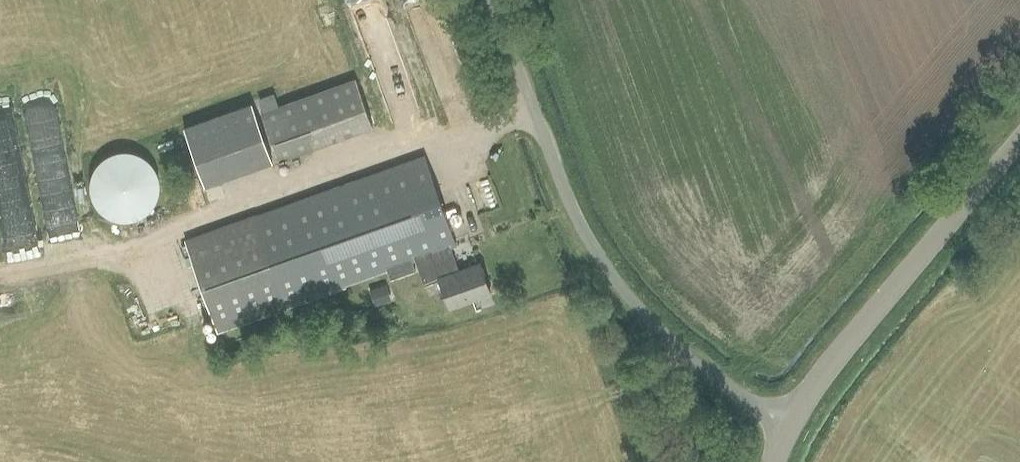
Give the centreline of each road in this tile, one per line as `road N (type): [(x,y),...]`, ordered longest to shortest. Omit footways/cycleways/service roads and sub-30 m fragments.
road 1 (unclassified): [(790,429),(661,329),(615,279),(580,222),(495,0)]
road 2 (unclassified): [(790,429),(821,377),(1019,143)]

